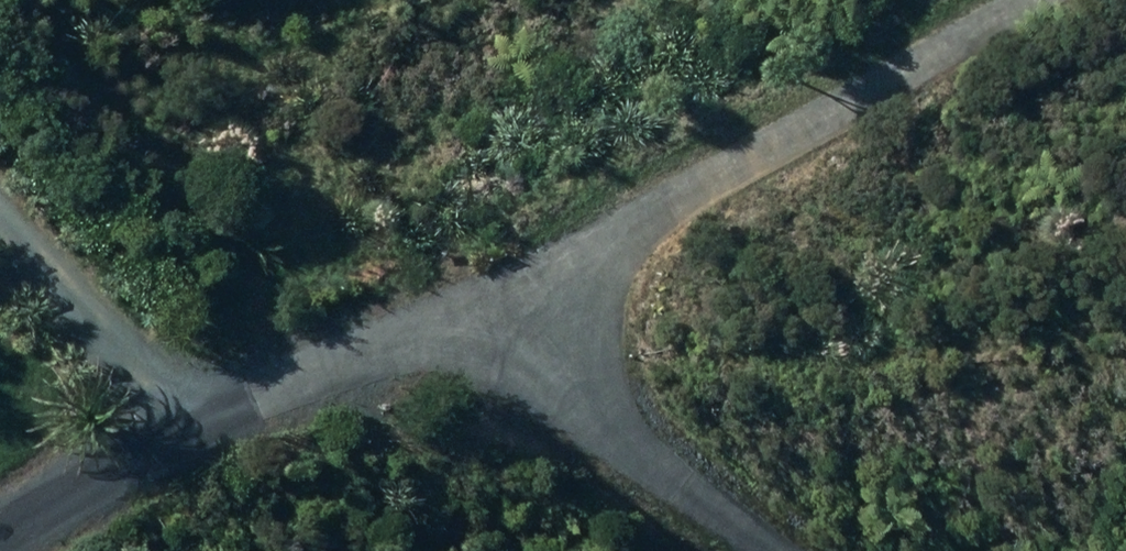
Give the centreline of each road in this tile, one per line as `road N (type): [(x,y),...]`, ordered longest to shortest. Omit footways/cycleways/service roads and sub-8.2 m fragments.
road 1 (unclassified): [(404,314),(930,0)]
road 2 (unclassified): [(404,314),(320,332),(0,489)]
road 3 (track): [(760,550),(404,314)]

